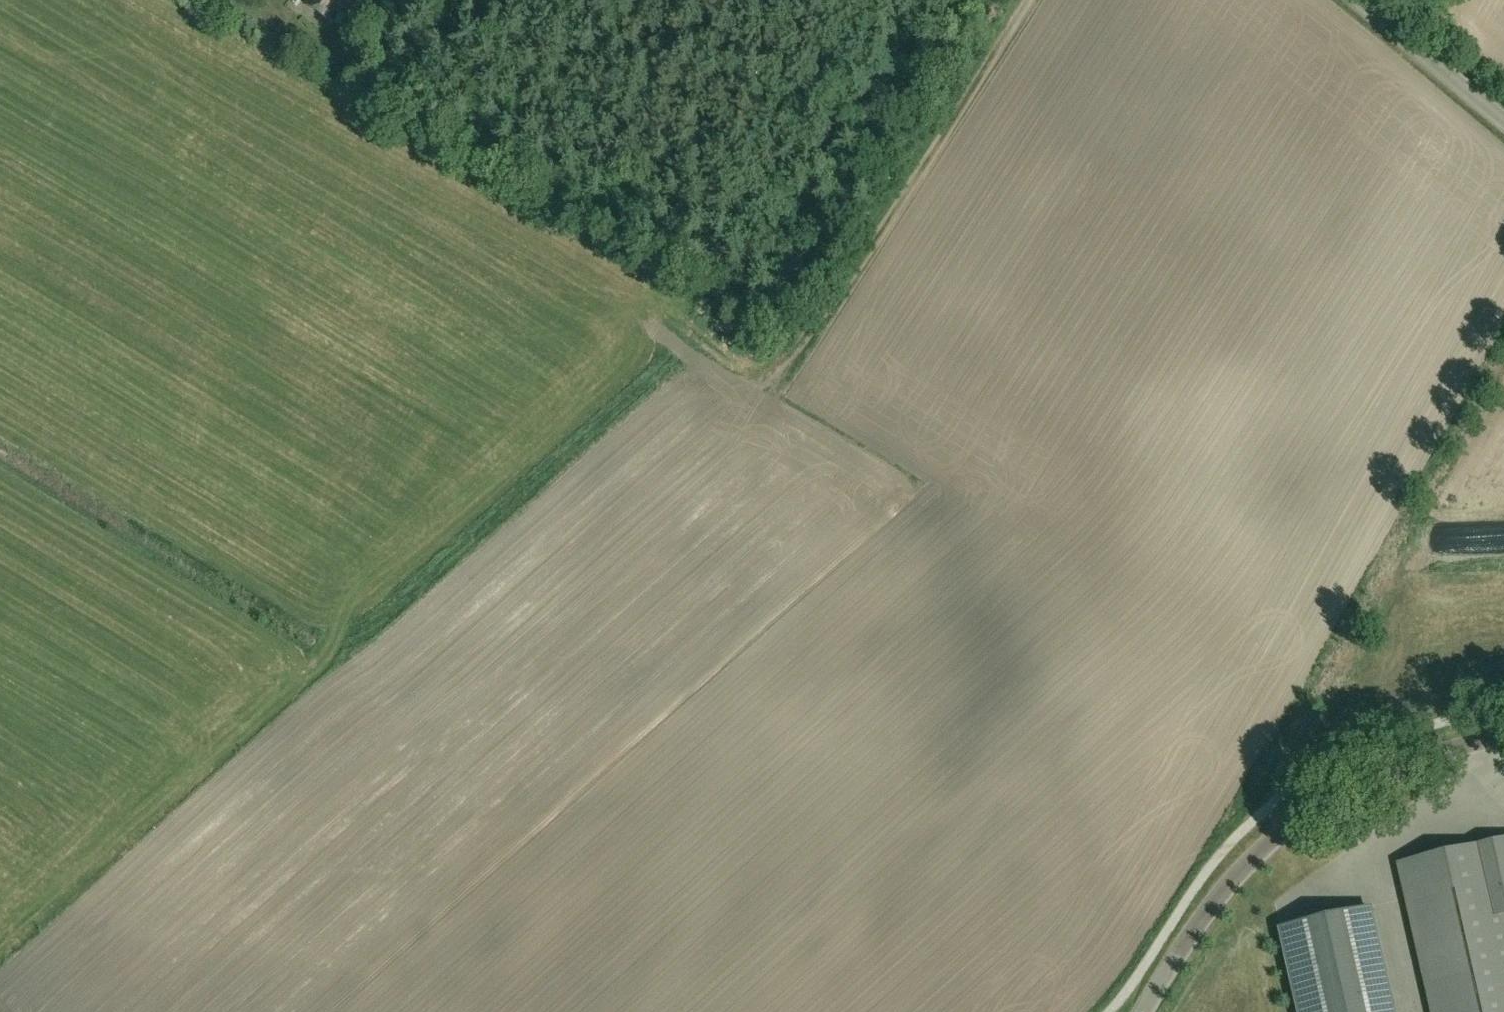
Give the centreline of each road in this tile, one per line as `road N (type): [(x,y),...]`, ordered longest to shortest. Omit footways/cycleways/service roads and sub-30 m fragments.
road 1 (tertiary): [(1144,1011),(1215,898),(1270,842),(1367,778),(1503,734)]
road 2 (tertiary): [(1503,101),(1380,0)]

